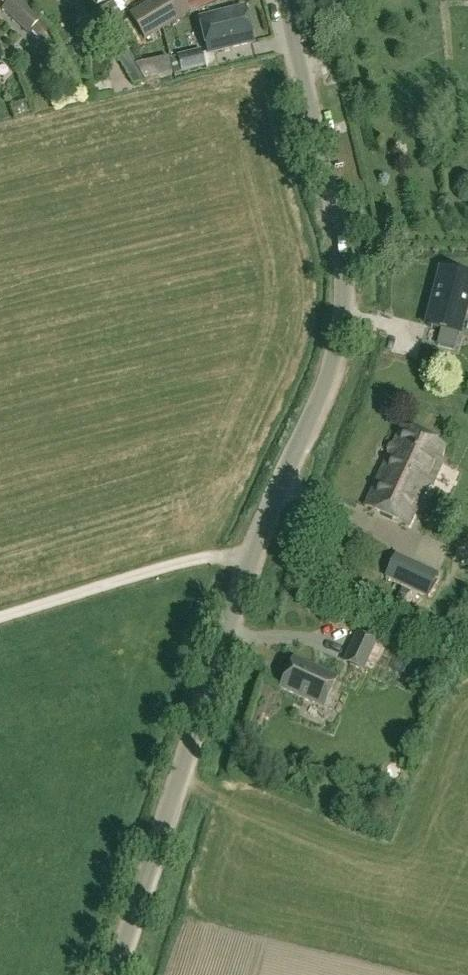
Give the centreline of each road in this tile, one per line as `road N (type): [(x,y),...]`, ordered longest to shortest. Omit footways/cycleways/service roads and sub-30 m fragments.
road 1 (tertiary): [(118,974),(250,562),(342,330),(343,265),(287,0)]

